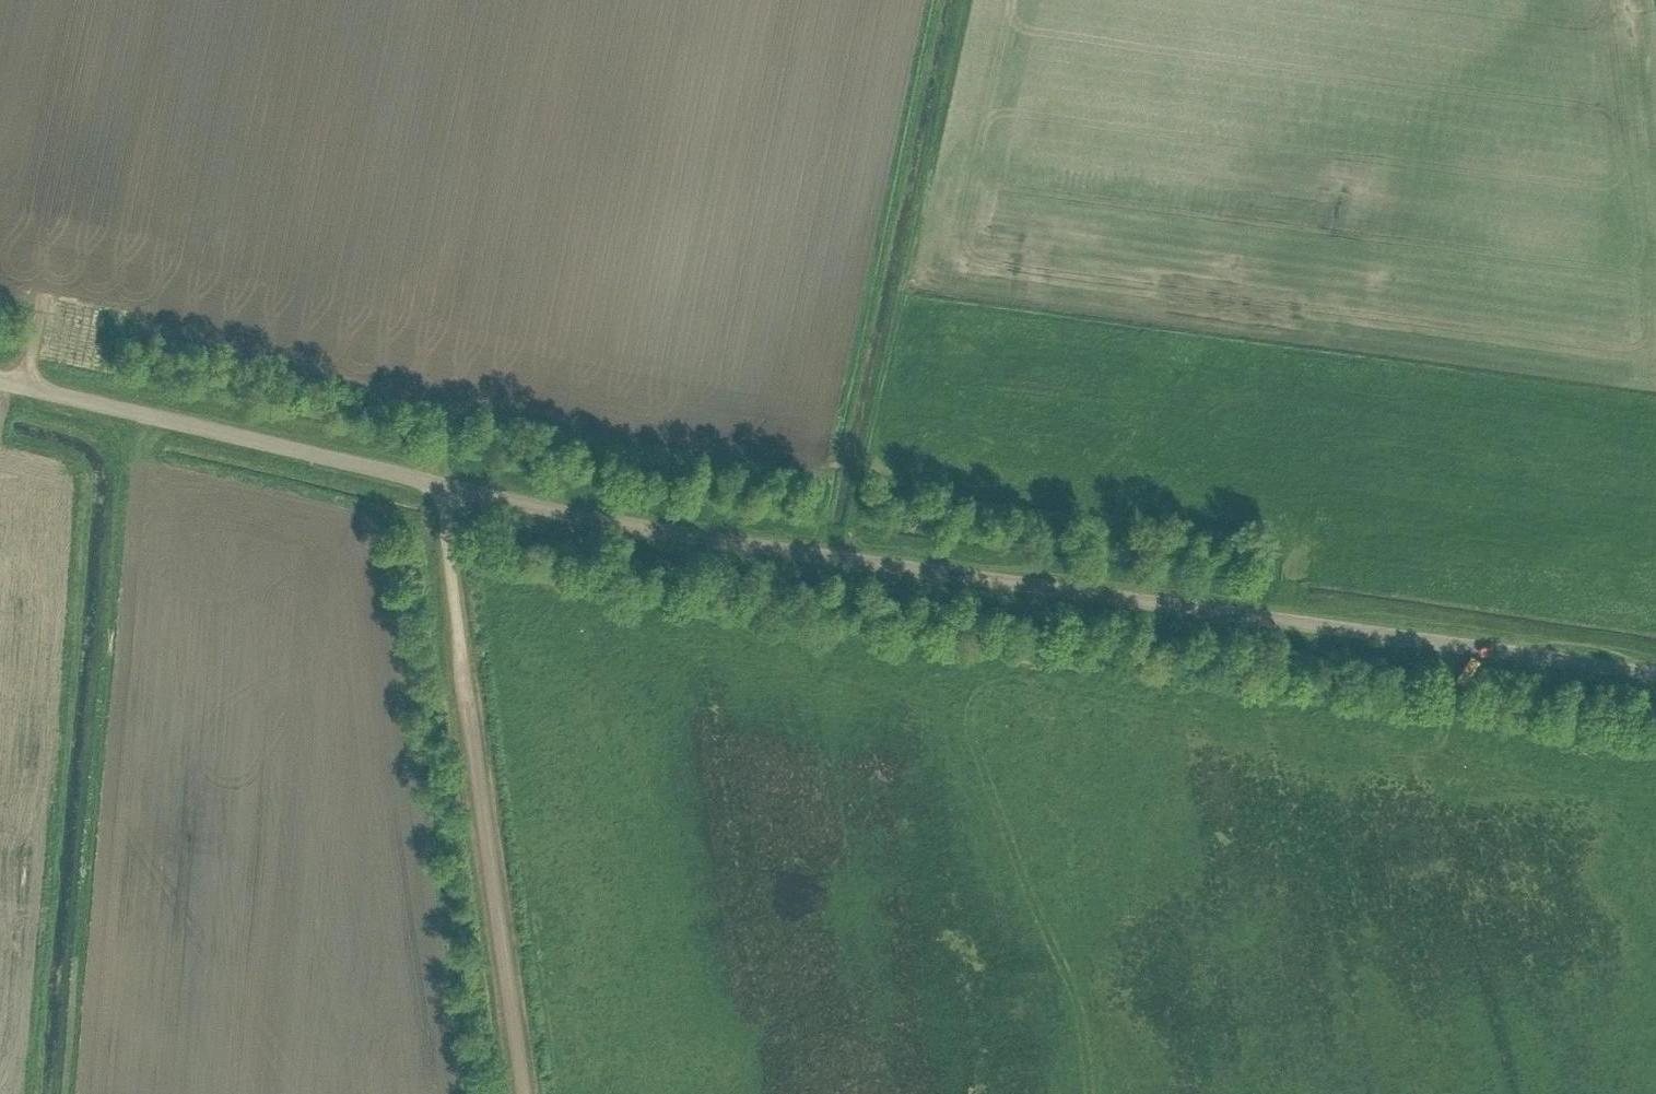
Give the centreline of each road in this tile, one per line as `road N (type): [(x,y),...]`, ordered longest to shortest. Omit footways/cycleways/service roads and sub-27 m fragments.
road 1 (unclassified): [(544,507),(1655,673)]
road 2 (track): [(450,486),(446,535),(528,1093)]
road 3 (unclassified): [(544,507),(0,381)]

